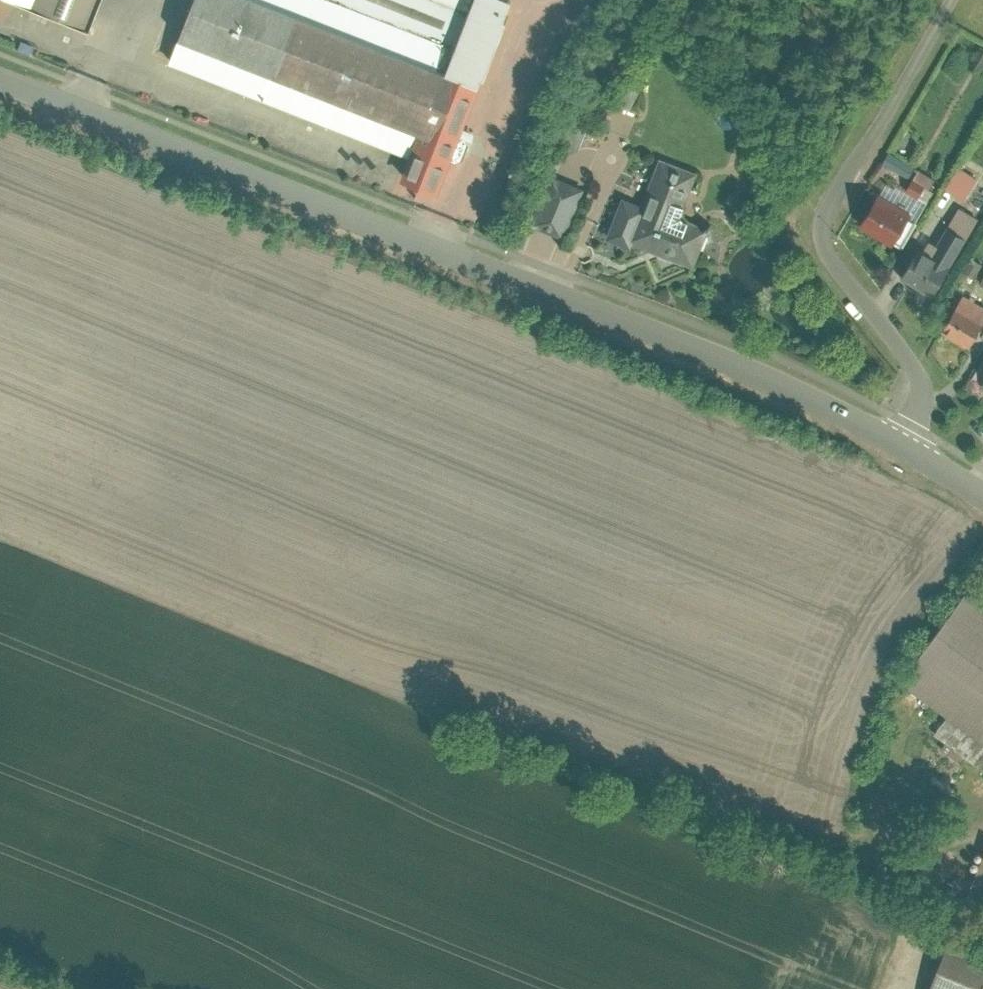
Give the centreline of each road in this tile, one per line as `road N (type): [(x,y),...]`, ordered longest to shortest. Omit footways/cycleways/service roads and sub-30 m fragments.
road 1 (unclassified): [(0,83),(751,373),(897,443)]
road 2 (unclassified): [(897,443),(923,397),(914,361),(807,217),(928,0)]

